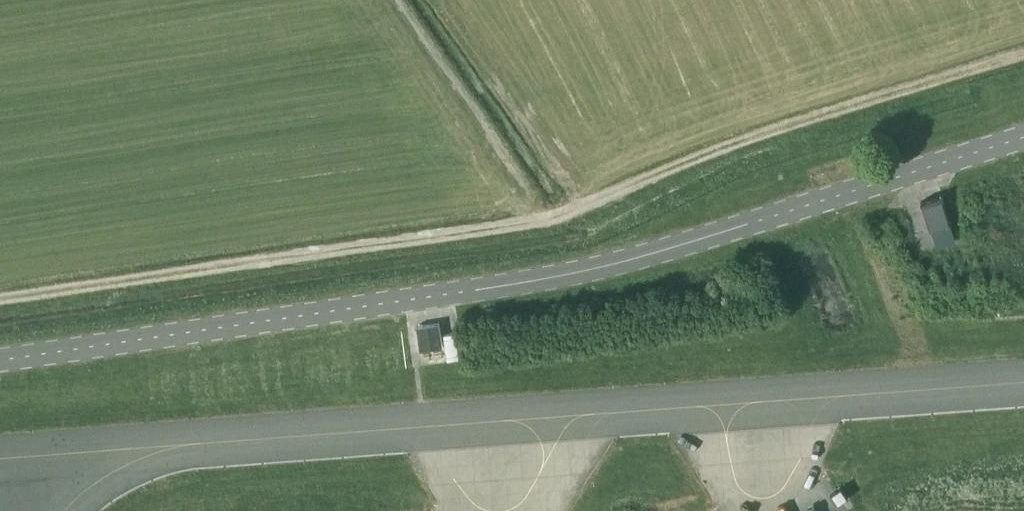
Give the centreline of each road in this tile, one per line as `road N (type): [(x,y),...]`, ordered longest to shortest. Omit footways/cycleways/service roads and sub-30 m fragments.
road 1 (track): [(1023,54),(734,143),(546,219),(0,298)]
road 2 (unclassified): [(1023,137),(618,262),(0,360)]

